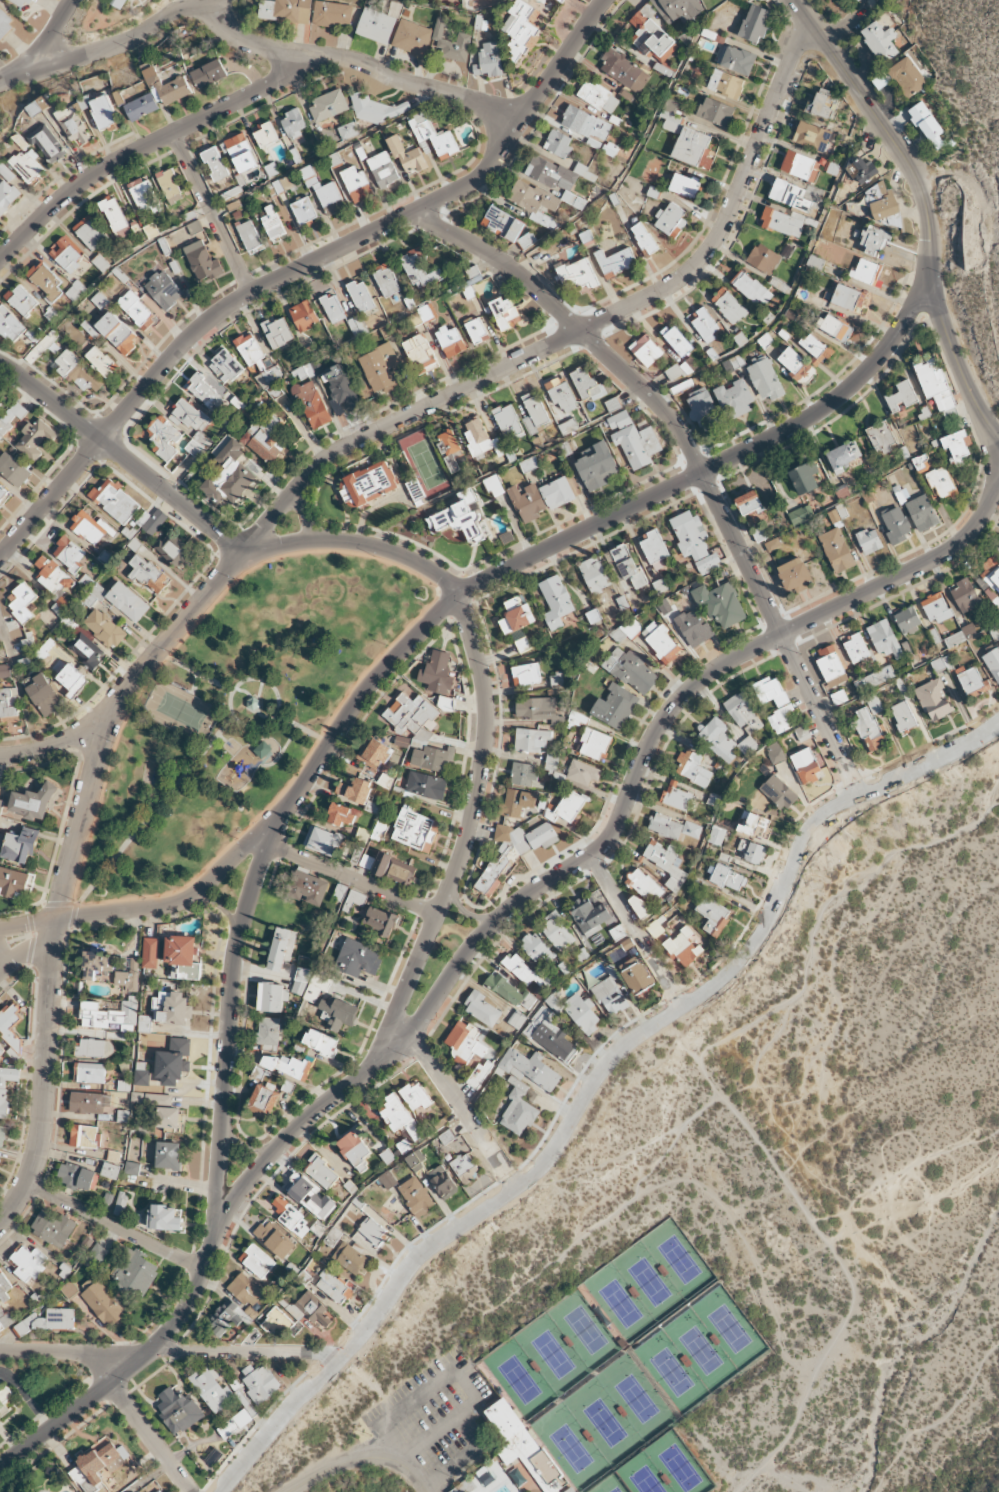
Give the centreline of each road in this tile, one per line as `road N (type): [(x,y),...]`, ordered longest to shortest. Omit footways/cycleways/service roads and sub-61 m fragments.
road 1 (residential): [(221,1491),(375,1323),(415,1264),(535,1173),(612,1057),(740,963),(768,924),(813,828),(998,724)]
road 2 (residential): [(375,1055),(412,1028),(504,915),(591,857),(616,830),(673,708),(720,667),(960,541),(984,510),(998,466)]
road 3 (residential): [(0,559),(210,321),(477,180),(604,0)]
road 4 (residential): [(243,552),(328,457),(692,270),(718,238),(809,23)]
road 5 (residential): [(860,797),(670,414),(516,274),(419,213)]
road 6 (residential): [(268,844),(237,942),(216,1233),(204,1270),(152,1351),(0,1467)]
road 7 (residential): [(456,594),(797,426),(854,385),(932,281)]
road 8 (residential): [(998,441),(941,322),(916,182),(792,0)]
road 9 (residential): [(456,594),(481,671),(487,727),(453,879),(375,1055)]
road 10 (residential): [(0,256),(112,164),(311,55)]
road 11 (residential): [(213,3),(229,28),(265,48),(363,62),(519,124)]
road 12 (residential): [(0,1225),(21,1198),(40,1147),(56,921)]
road 13 (residential): [(456,594),(373,683),(268,844)]
road 14 (residential): [(0,364),(243,552)]
road 15 (residential): [(216,1233),(280,1146),(375,1055)]
road 16 (residential): [(0,78),(120,42),(166,14),(219,0)]
road 17 (residential): [(268,844),(243,853),(185,901),(56,921)]
road 18 (residential): [(105,735),(150,661),(243,552)]
road 19 (residential): [(243,552),(316,540),(397,553),(433,570),(456,594)]
road 20 (residential): [(28,1183),(204,1270)]
road 21 (residential): [(56,921),(105,735)]
road 22 (residential): [(518,1188),(412,1028)]
road 23 (residential): [(152,1351),(342,1358)]
road 24 (residential): [(268,844),(438,914)]
road 25 (residential): [(683,1010),(591,857)]
road 26 (residential): [(251,294),(174,134)]
road 27 (residential): [(426,1491),(402,1463),(370,1457),(325,1469),(288,1491)]
road 28 (residential): [(0,1350),(152,1351)]
road 29 (residential): [(192,1491),(109,1383)]

